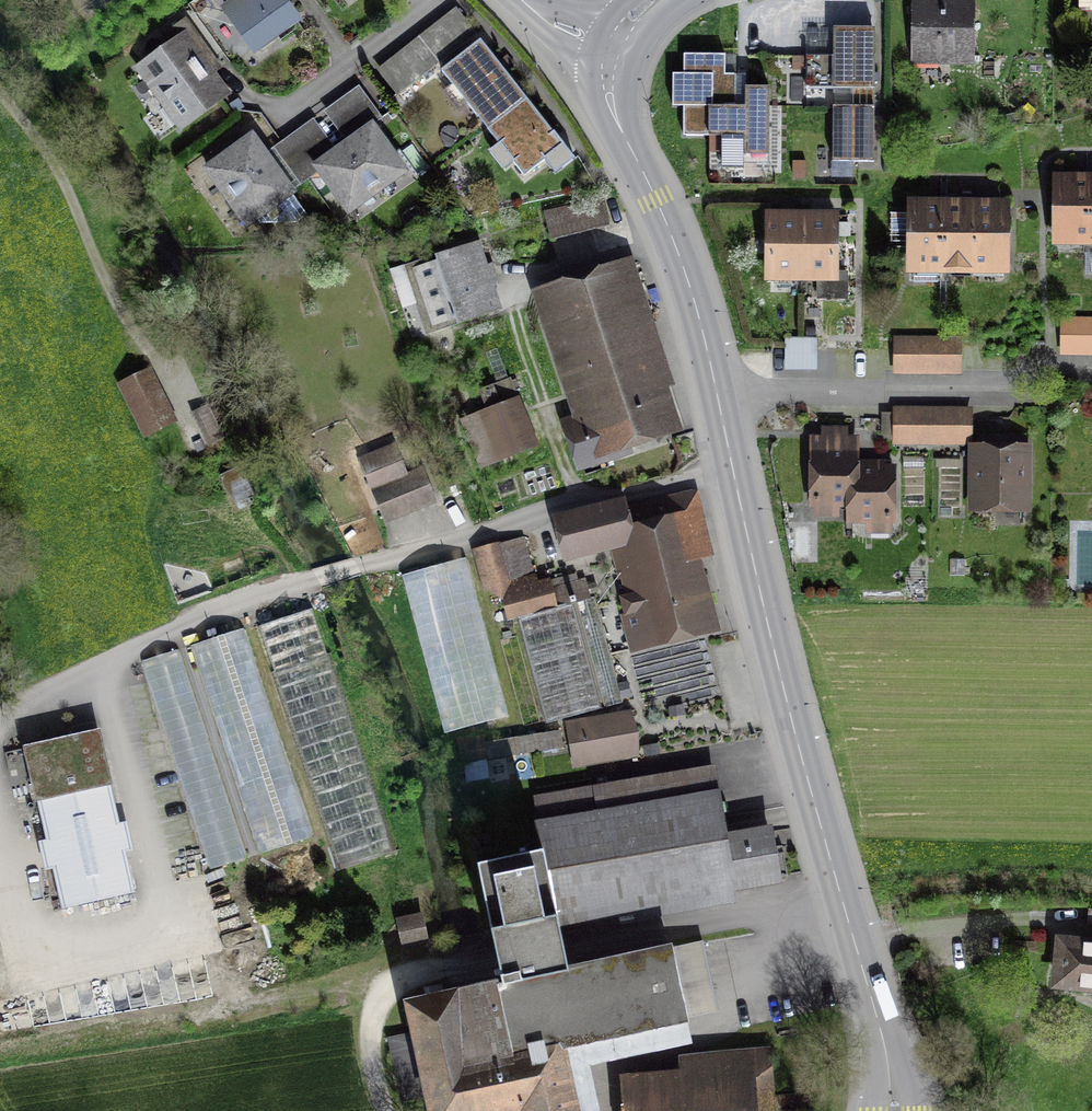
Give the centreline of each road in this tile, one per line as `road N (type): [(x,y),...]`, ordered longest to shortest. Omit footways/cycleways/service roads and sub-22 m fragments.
road 1 (unclassified): [(894,1110),(887,1055),(792,719),(703,335),(657,200),(612,109),(611,49)]
road 2 (track): [(298,589),(218,494),(50,160),(0,103)]

